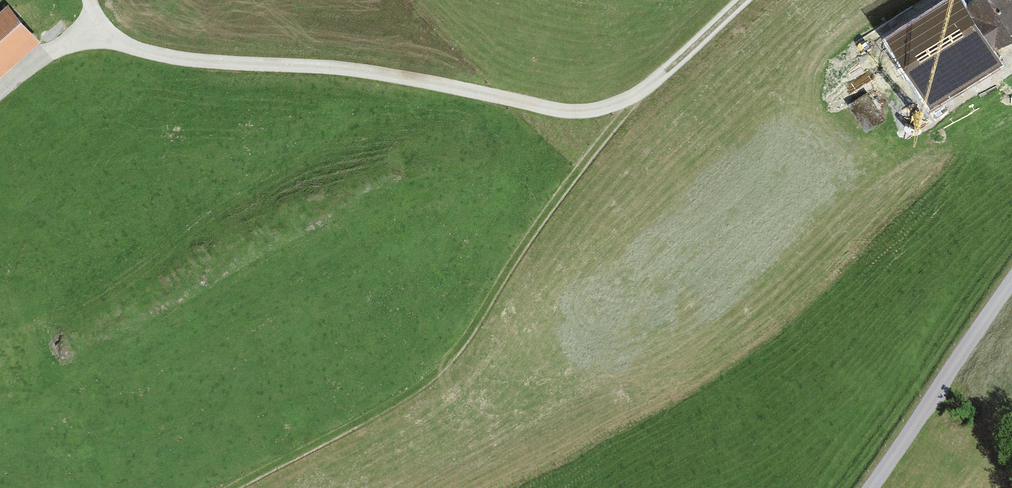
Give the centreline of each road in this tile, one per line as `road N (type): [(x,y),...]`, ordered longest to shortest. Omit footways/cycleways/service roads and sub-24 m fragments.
road 1 (track): [(752,0),(630,107),(575,114),(392,76),(174,63),(94,40)]
road 2 (track): [(630,107),(463,352),(419,393),(242,487)]
road 3 (unclassified): [(1011,286),(874,487)]

